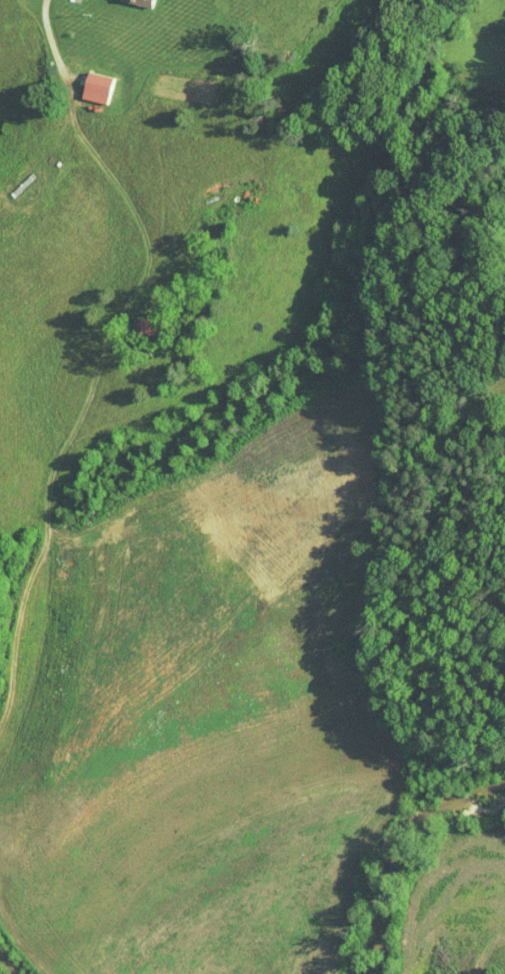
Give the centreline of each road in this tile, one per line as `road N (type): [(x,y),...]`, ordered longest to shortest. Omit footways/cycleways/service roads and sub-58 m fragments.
road 1 (residential): [(46,0),(73,108),(123,185),(145,233),(148,265),(53,473),(40,595),(0,739)]

